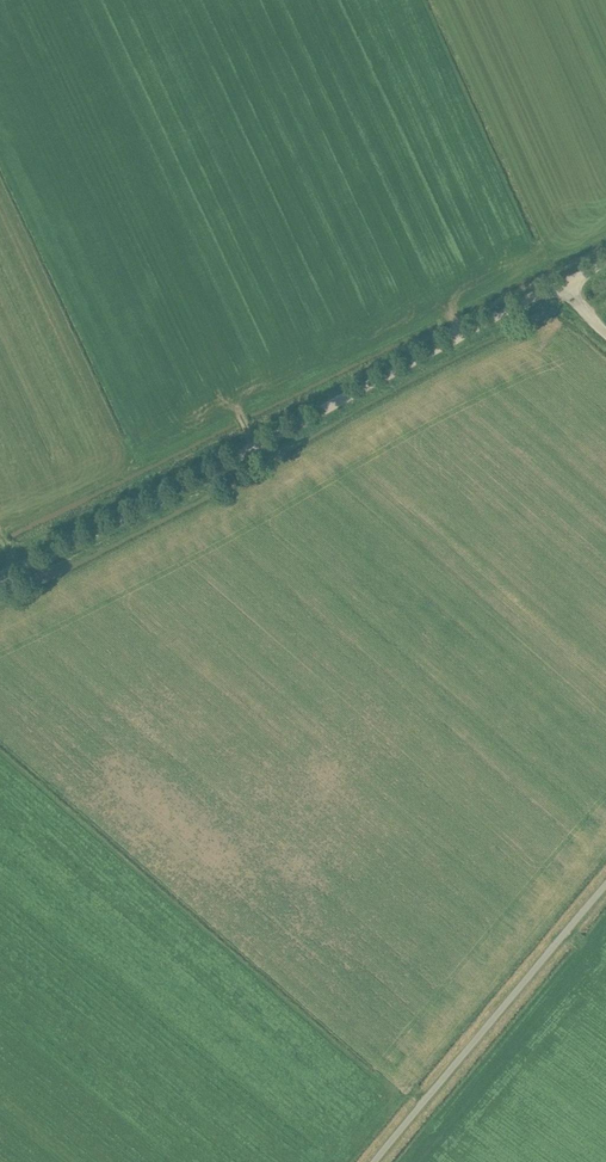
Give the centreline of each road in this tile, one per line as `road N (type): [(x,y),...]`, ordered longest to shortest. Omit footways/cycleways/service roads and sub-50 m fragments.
road 1 (unclassified): [(0,577),(560,286)]
road 2 (unclassified): [(379,1161),(605,888)]

